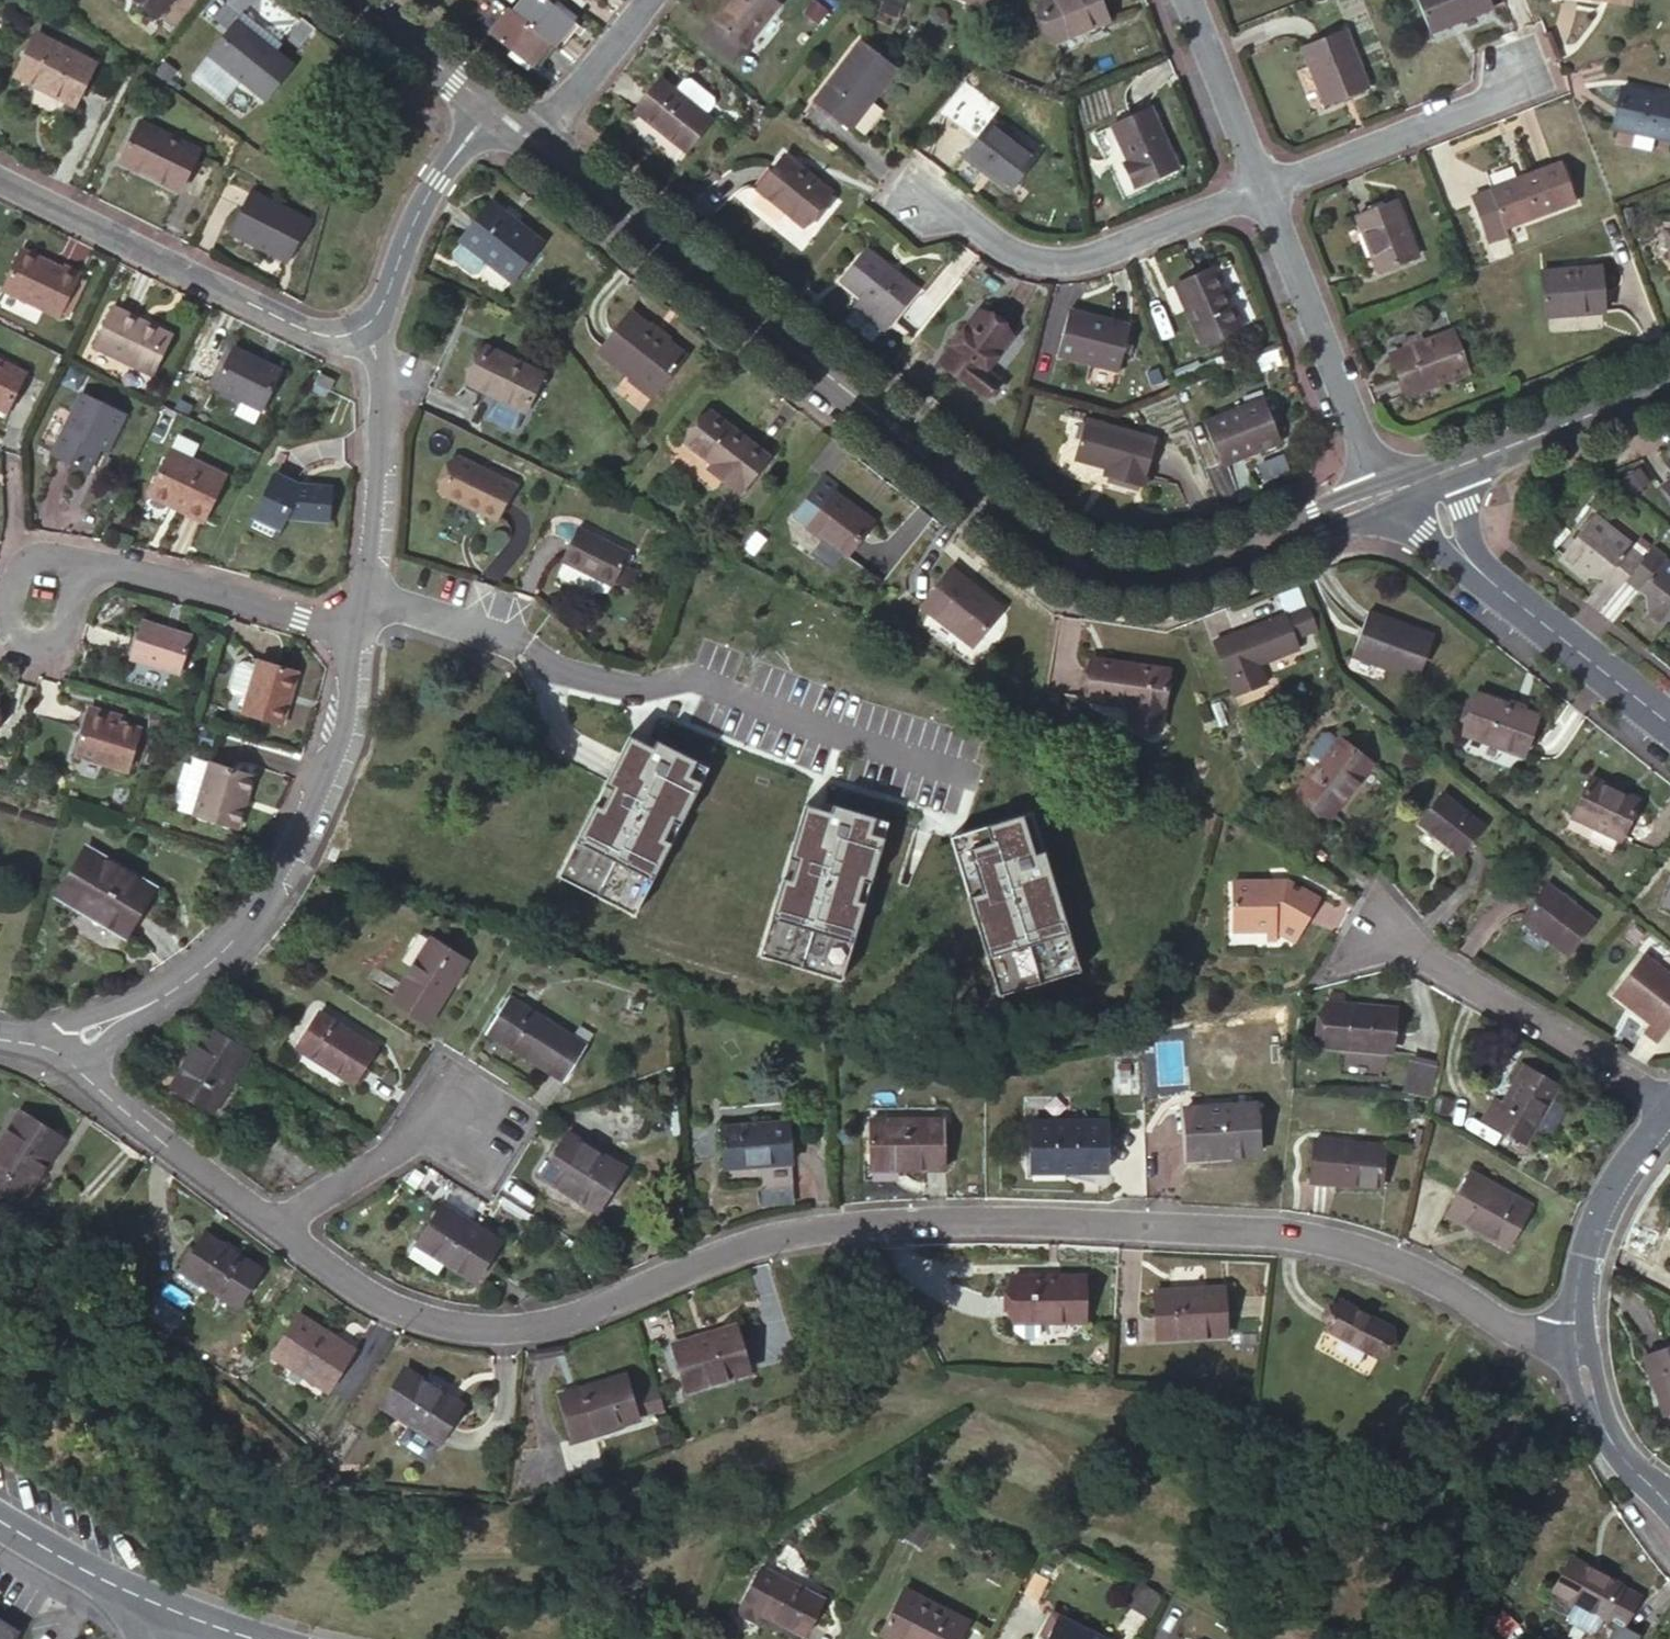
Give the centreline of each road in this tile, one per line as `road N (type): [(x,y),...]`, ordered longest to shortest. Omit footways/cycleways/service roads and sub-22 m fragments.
road 1 (residential): [(276,1217),(406,1316),(535,1326),(792,1228),(1296,1235),(1421,1273),(1523,1333),(1577,1347)]
road 2 (residential): [(532,145),(1047,554),(1122,576),(1195,566),(1383,497)]
road 3 (residential): [(351,633),(333,728),(281,863),(232,938),(116,1014),(25,1042)]
road 4 (residential): [(370,319),(320,333),(0,181)]
road 5 (residential): [(1254,184),(1057,257),(1019,253),(912,195)]
road 6 (residential): [(1667,1106),(1356,922)]
road 7 (residential): [(1669,725),(1488,580),(1450,535),(1435,476)]
road 8 (residential): [(1383,497),(1254,184)]
road 9 (residential): [(370,319),(363,340),(374,464),(351,633)]
road 10 (residential): [(25,1042),(276,1217)]
road 11 (residential): [(1511,63),(1482,97),(1254,184)]
road 12 (residential): [(351,633),(75,559)]
road 13 (residential): [(1577,1347),(1580,1265),(1592,1224),(1667,1106)]
road 14 (tertiary): [(0,1520),(91,1575),(226,1631)]
road 15 (residential): [(1435,476),(1669,383)]
road 16 (residential): [(482,107),(397,229),(370,319)]
road 17 (residential): [(276,1217),(453,1113)]
road 18 (residential): [(1254,184),(1181,0)]
road 19 (residential): [(644,0),(532,145)]
road 20 (residential): [(1662,1496),(1605,1430),(1577,1347)]
road 21 (residential): [(357,0),(482,107)]
road 22 (residential): [(75,559),(32,550),(11,565),(0,615)]

